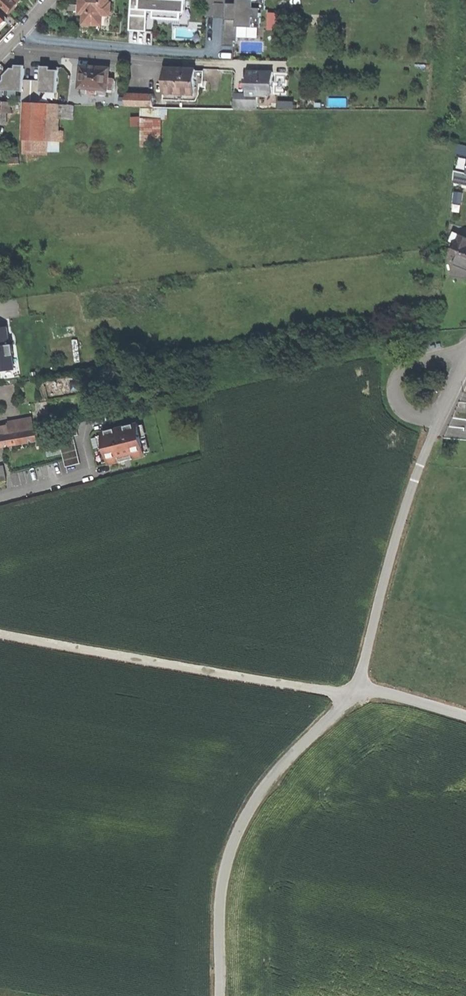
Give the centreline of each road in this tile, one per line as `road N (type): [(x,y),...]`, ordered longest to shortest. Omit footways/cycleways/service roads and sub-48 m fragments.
road 1 (unclassified): [(356,691),(0,633)]
road 2 (unclassified): [(220,995),(220,899),(242,824),(282,765),(356,691)]
road 3 (unclassified): [(356,691),(432,439)]

